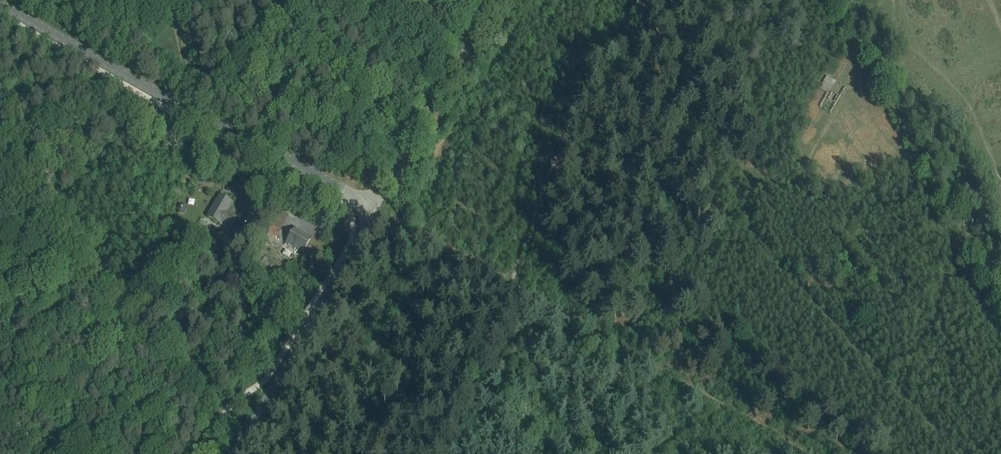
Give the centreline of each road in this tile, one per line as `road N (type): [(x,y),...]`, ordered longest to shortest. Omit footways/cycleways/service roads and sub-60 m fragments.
road 1 (tertiary): [(364,202),(0,6)]
road 2 (tertiary): [(235,453),(368,225),(364,202)]
road 3 (tertiary): [(499,0),(382,191),(364,202)]

